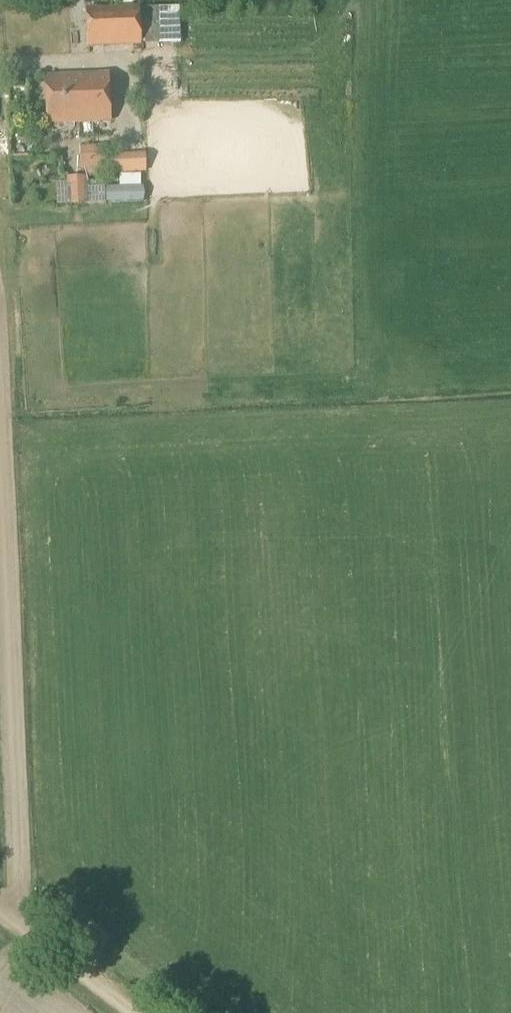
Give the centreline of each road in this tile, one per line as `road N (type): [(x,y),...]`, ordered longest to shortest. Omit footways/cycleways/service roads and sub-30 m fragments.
road 1 (track): [(0,547),(16,927)]
road 2 (track): [(137,1012),(0,915)]

